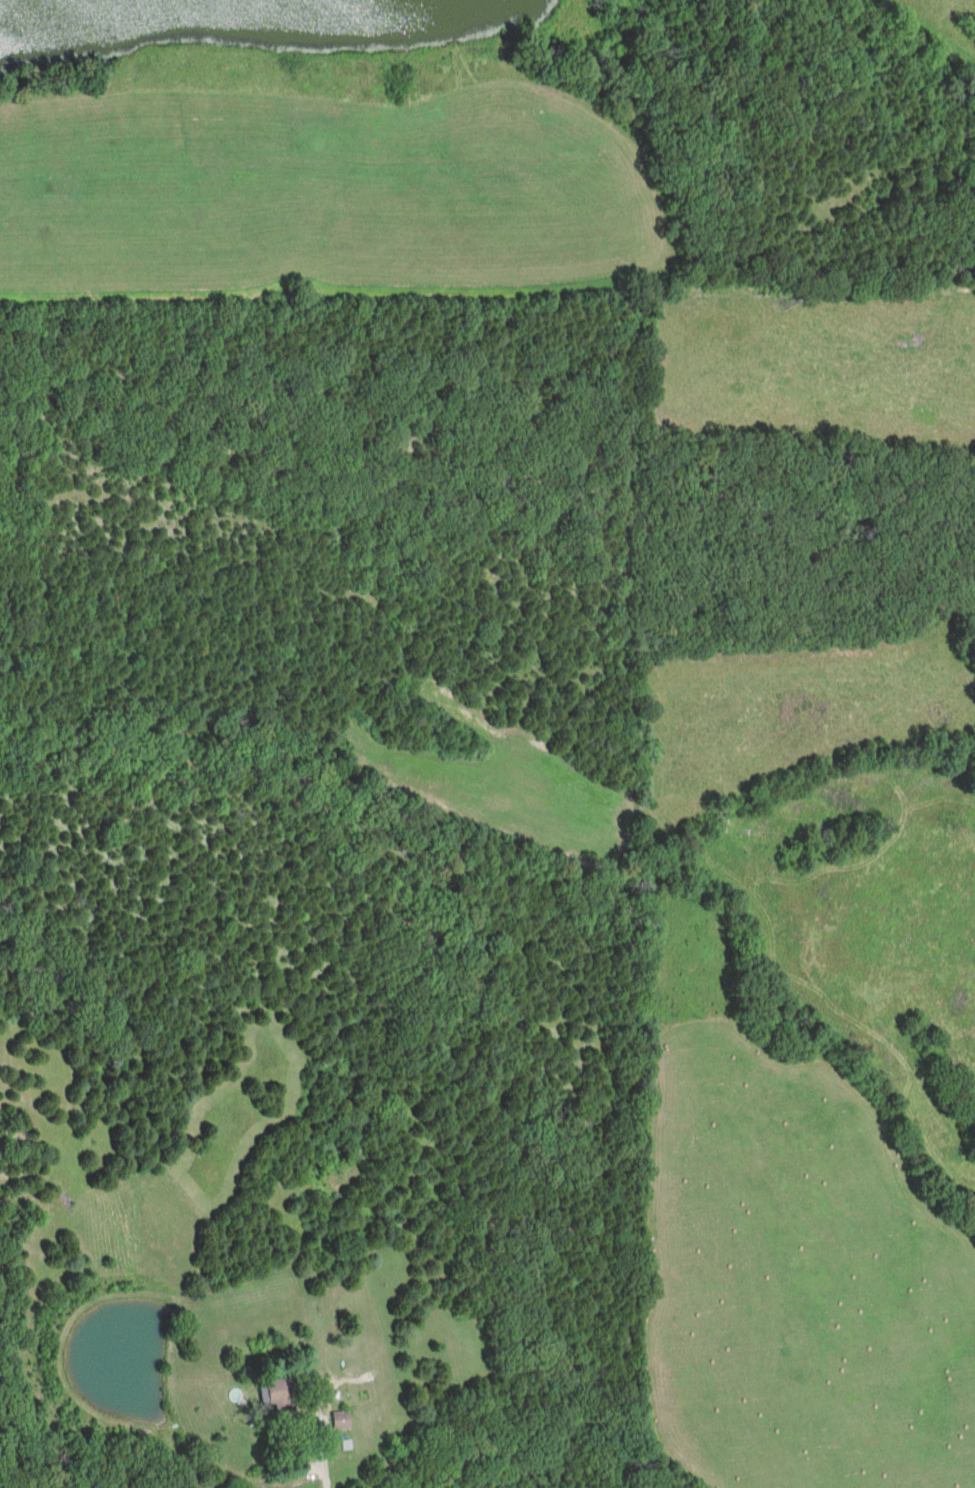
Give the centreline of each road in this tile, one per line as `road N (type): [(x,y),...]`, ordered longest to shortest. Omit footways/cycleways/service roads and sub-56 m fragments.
road 1 (residential): [(310,1487),(194,1025),(207,805)]

